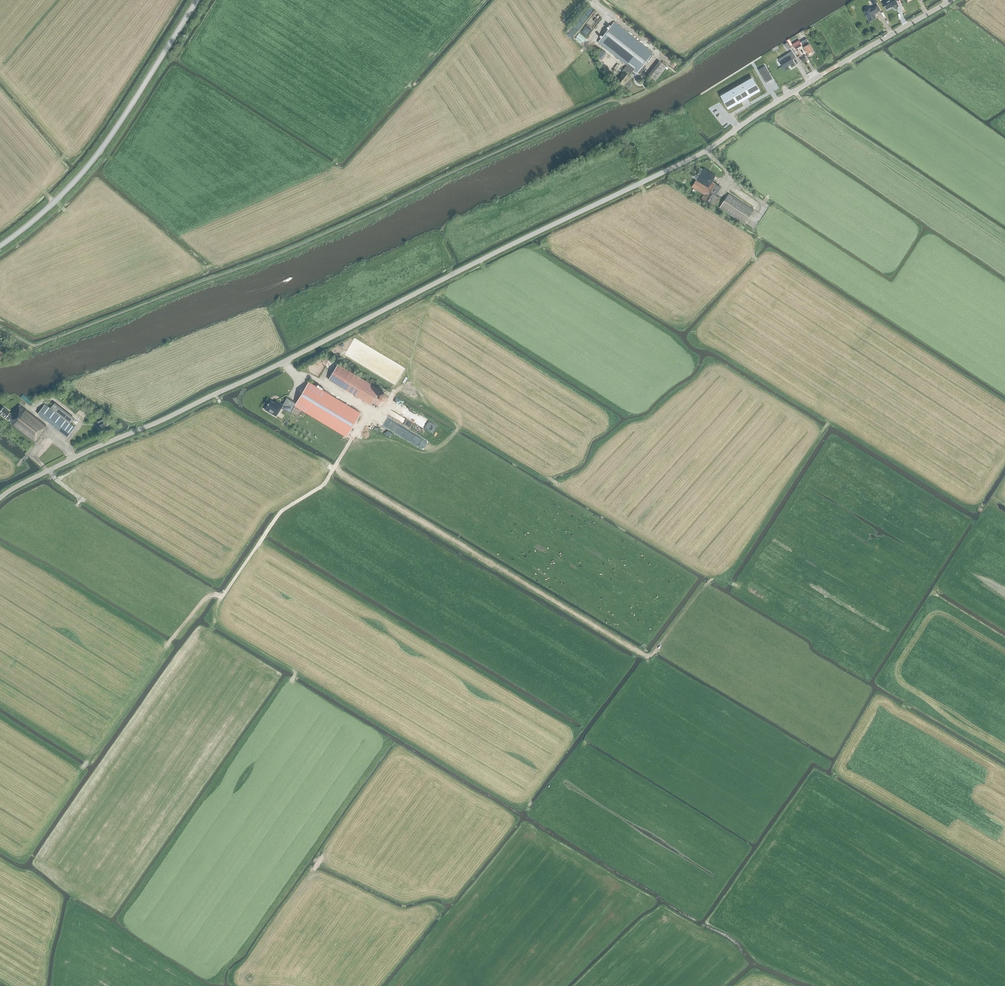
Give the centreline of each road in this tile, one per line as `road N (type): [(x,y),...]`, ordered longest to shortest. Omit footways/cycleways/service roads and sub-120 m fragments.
road 1 (tertiary): [(0,497),(707,150),(952,0)]
road 2 (tertiary): [(0,247),(92,164),(196,0)]

